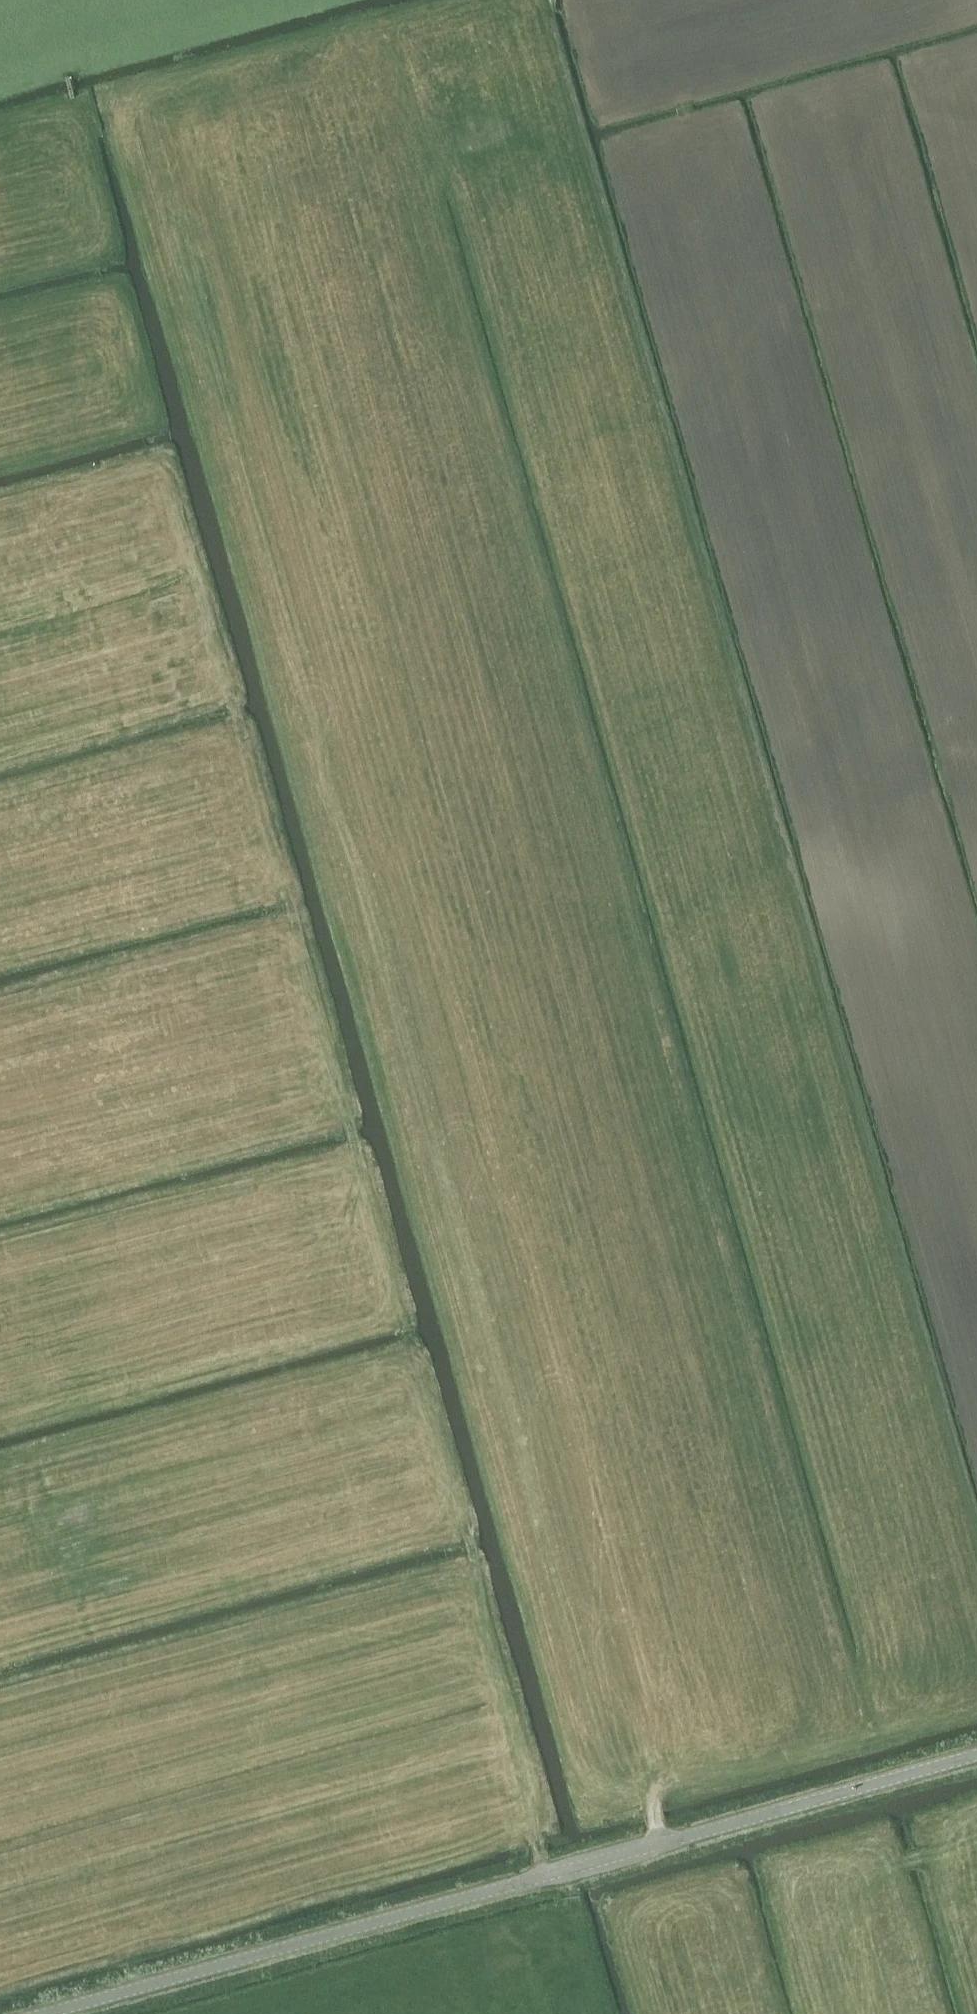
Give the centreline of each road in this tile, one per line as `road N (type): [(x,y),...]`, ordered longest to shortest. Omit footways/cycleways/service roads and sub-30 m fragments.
road 1 (unclassified): [(46,2013),(976,1754)]

